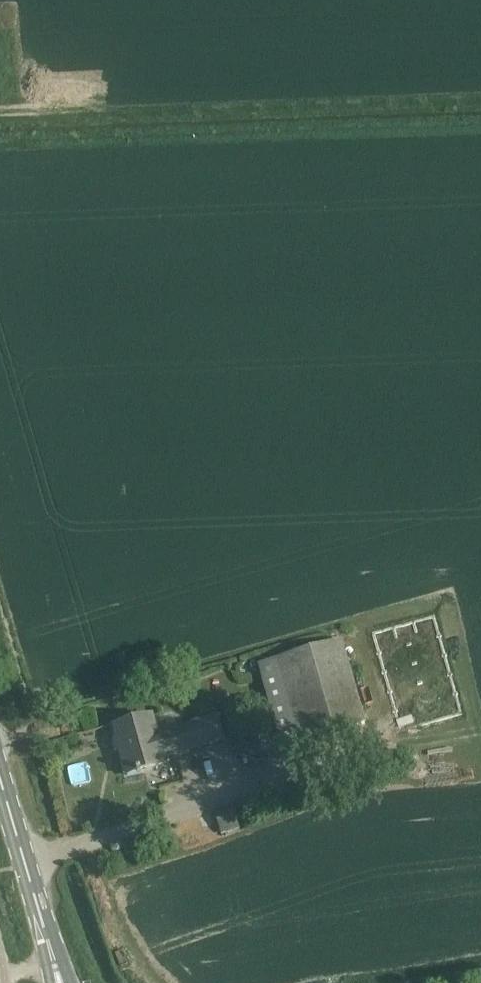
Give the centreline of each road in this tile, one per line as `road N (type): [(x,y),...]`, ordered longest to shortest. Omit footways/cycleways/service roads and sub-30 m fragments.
road 1 (tertiary): [(44,926),(0,777)]

